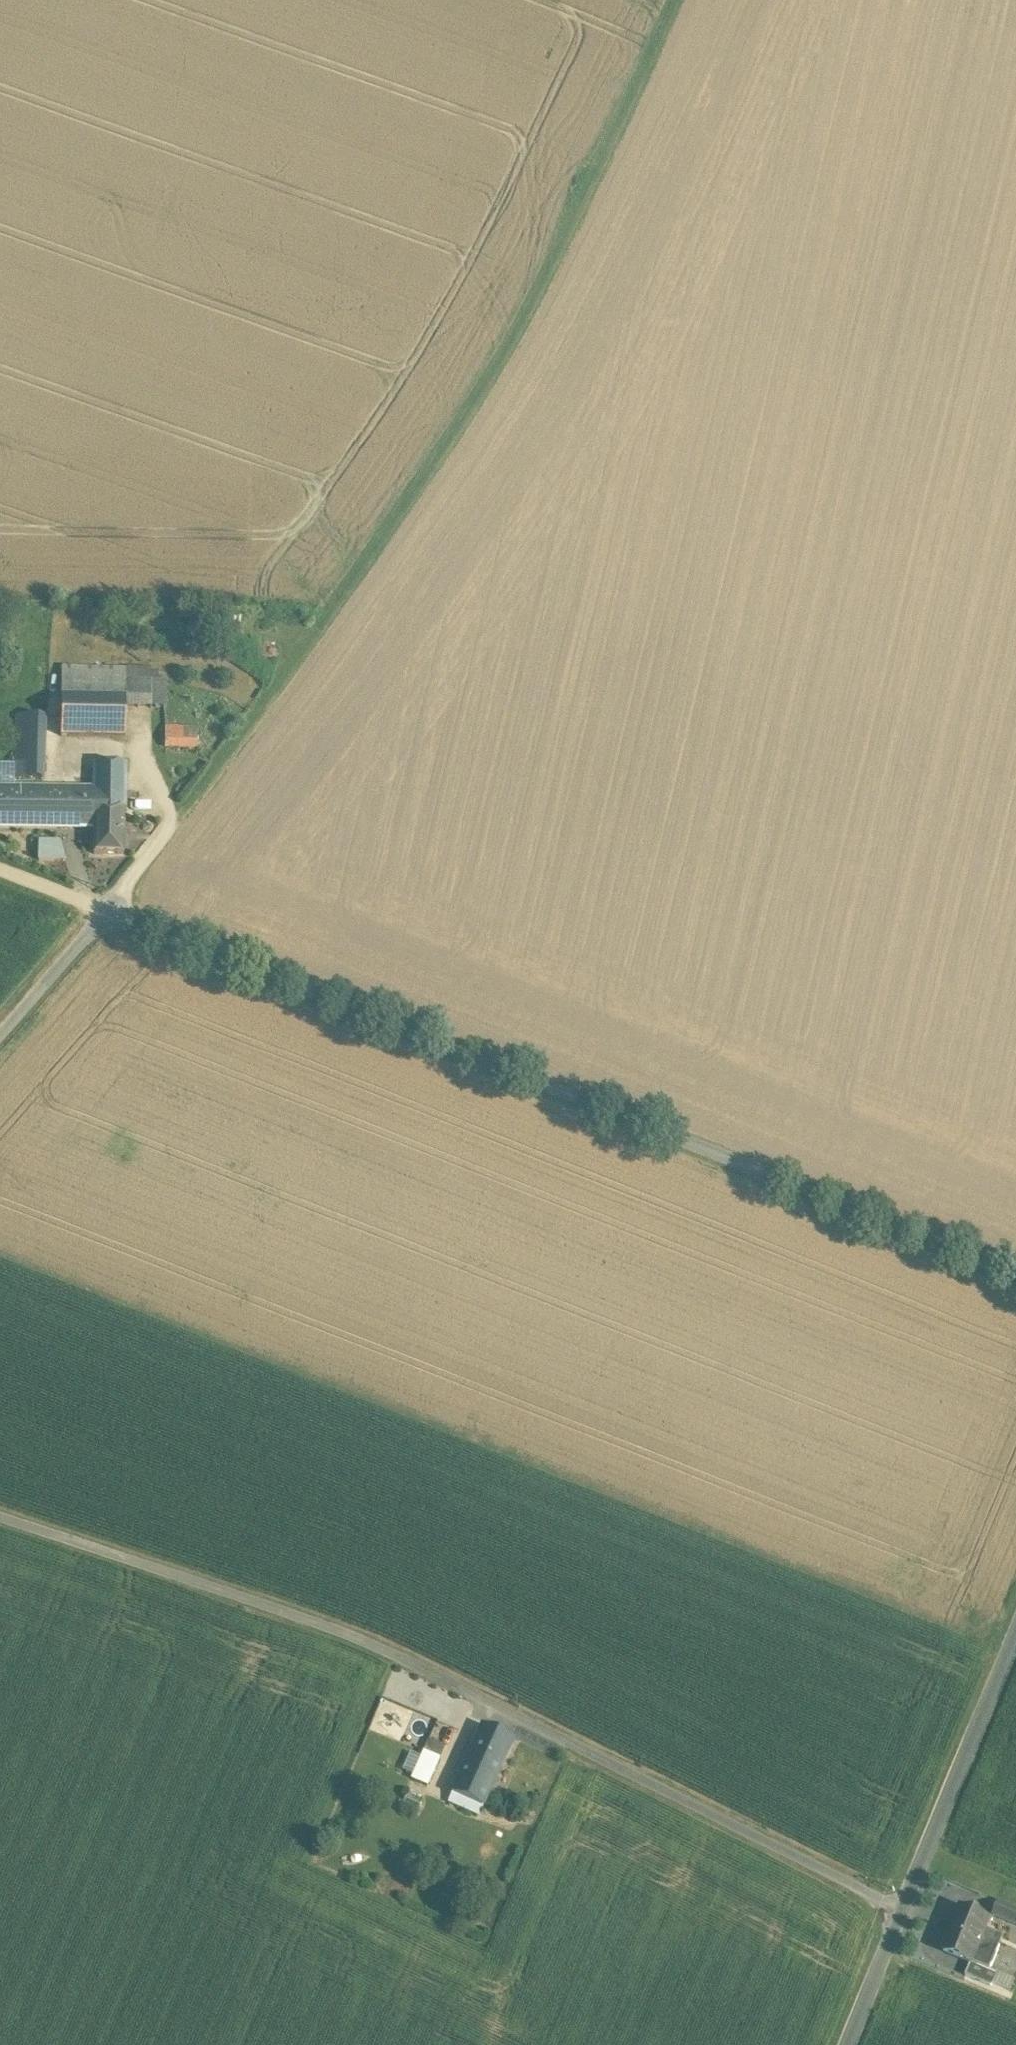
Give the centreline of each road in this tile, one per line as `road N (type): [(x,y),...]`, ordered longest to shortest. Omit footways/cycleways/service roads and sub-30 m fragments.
road 1 (track): [(0,1516),(335,1630),(906,1912)]
road 2 (track): [(1015,1271),(110,910)]
road 3 (track): [(679,0),(536,304),(468,423),(338,606)]
road 4 (unclassified): [(853,2044),(1015,1641)]
road 5 (track): [(110,910),(338,606)]
road 6 (residential): [(110,910),(0,1036)]

